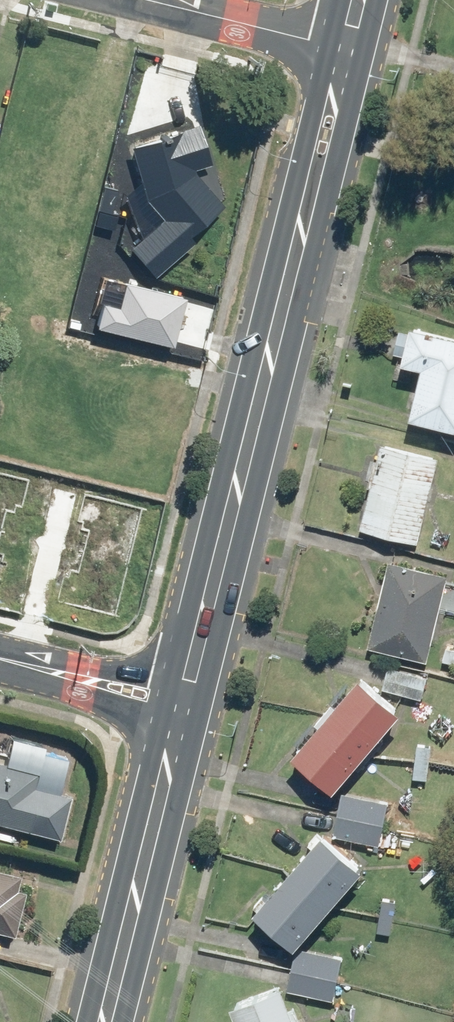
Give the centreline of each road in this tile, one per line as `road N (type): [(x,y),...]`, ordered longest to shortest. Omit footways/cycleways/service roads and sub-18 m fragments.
road 1 (secondary): [(347,47),(185,688)]
road 2 (secondary): [(176,720),(103,1021)]
road 3 (residential): [(154,0),(347,47)]
road 4 (residential): [(3,656),(78,661),(185,688)]
road 5 (residential): [(176,720),(70,690),(3,656)]

